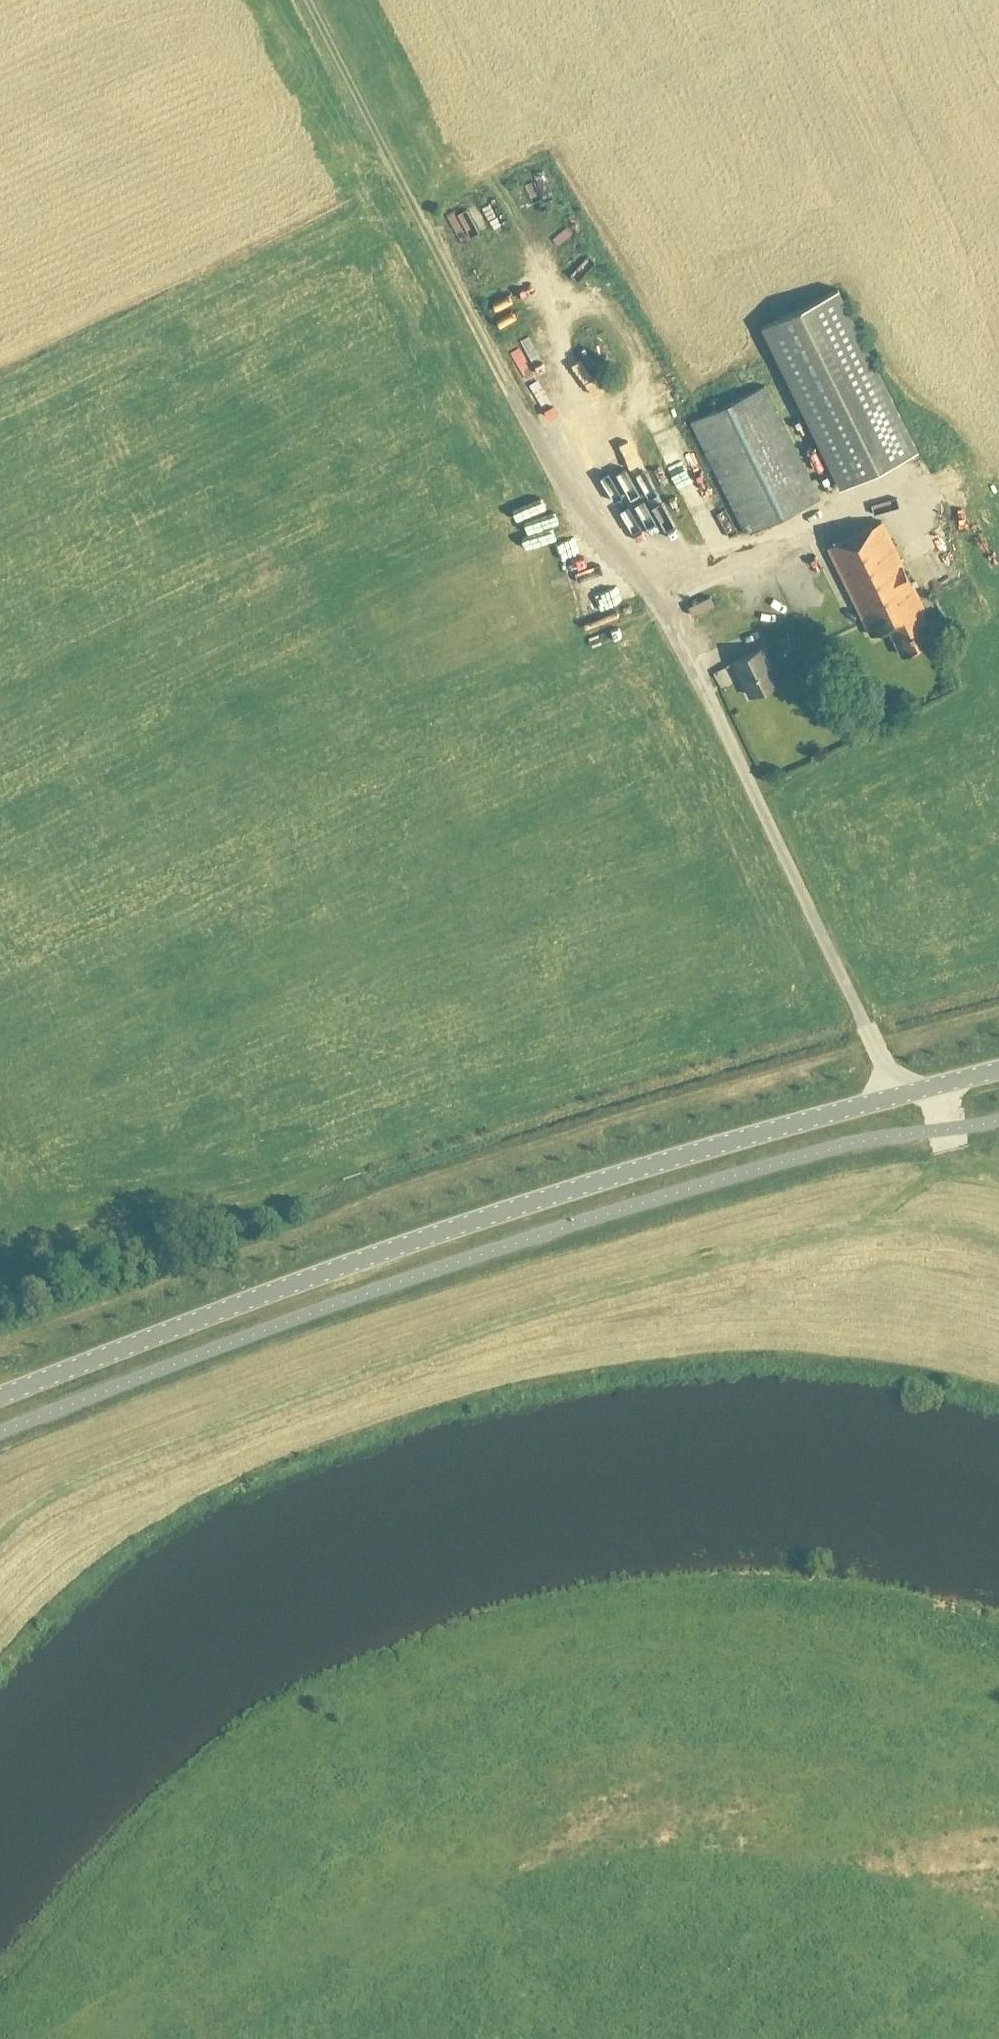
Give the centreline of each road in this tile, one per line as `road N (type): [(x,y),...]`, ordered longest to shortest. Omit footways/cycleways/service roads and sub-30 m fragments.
road 1 (unclassified): [(998,1069),(545,1197),(0,1395)]
road 2 (track): [(543,454),(309,0)]

